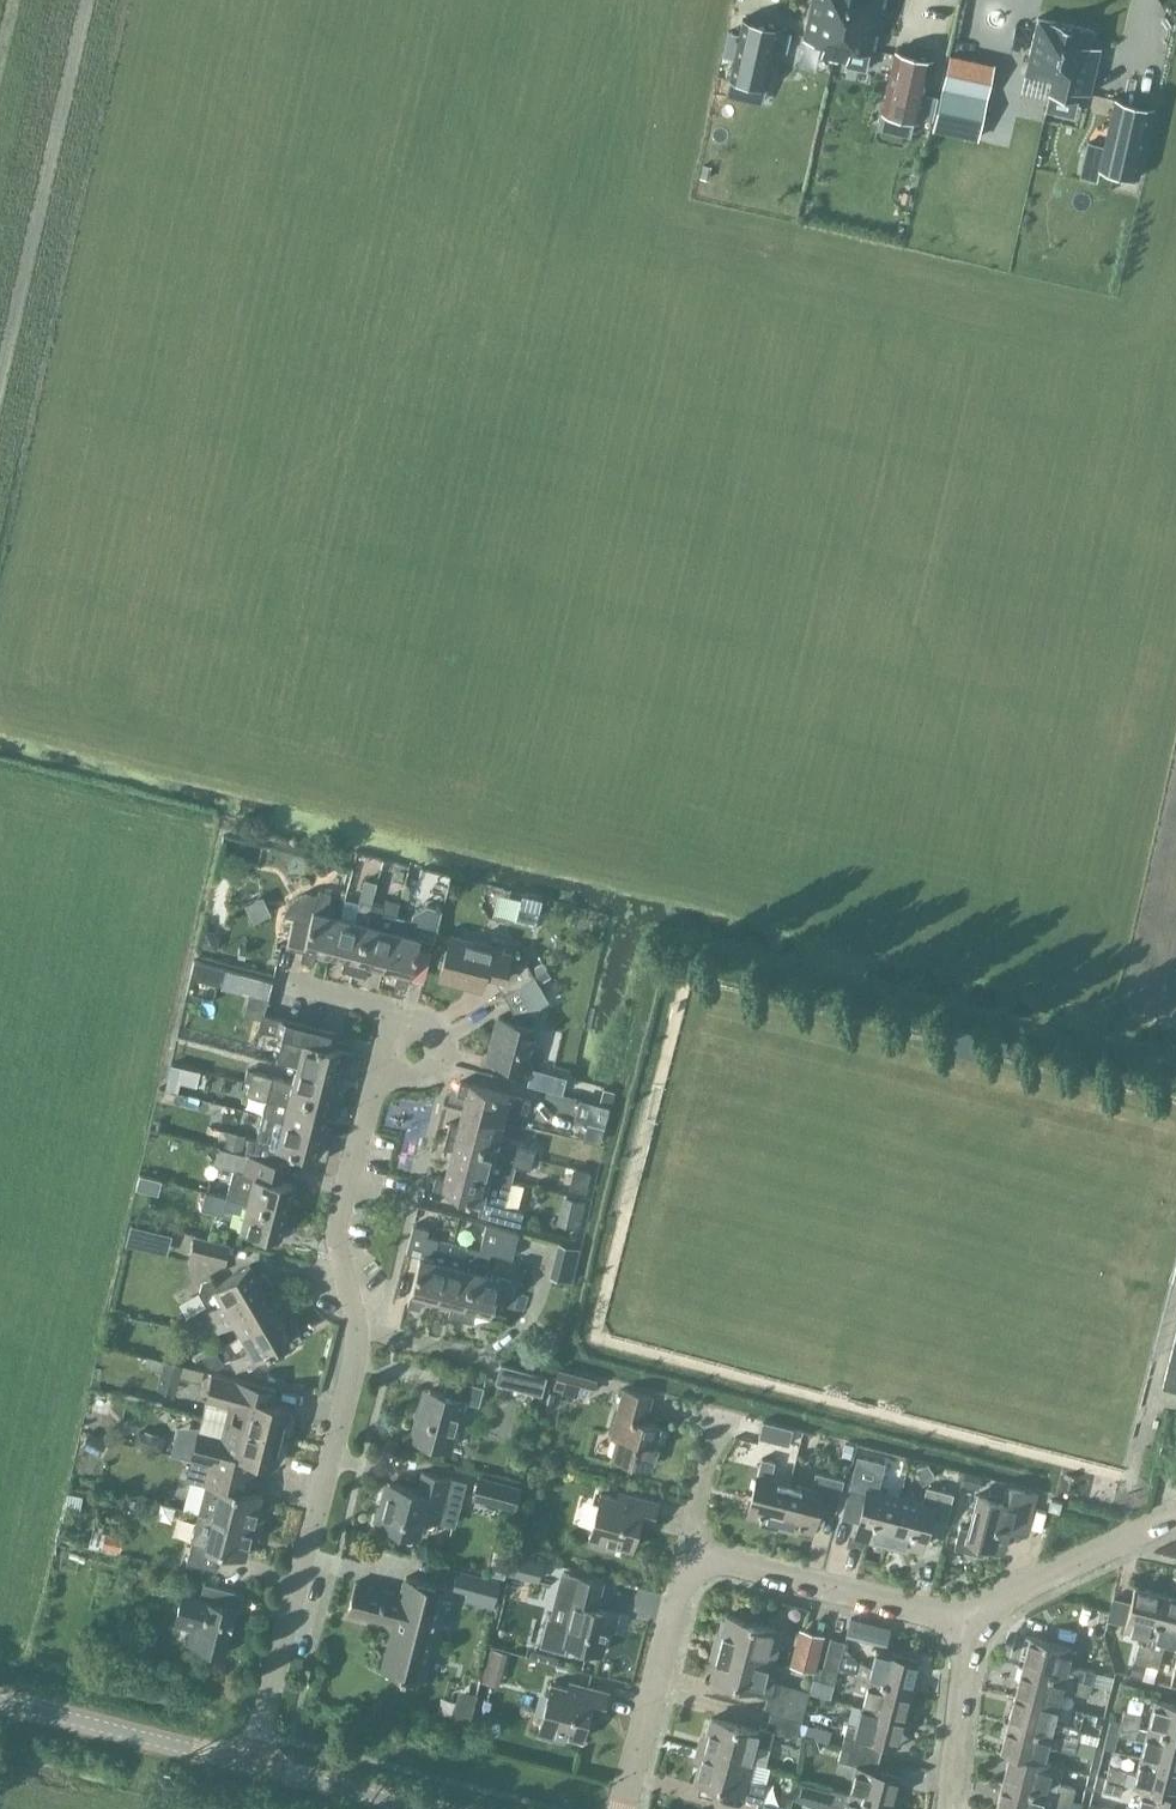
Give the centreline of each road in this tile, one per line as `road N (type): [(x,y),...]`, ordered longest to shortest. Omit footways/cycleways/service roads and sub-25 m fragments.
road 1 (residential): [(268,1772),(367,1397),(362,1317),(349,1279),(390,1073)]
road 2 (residential): [(965,1625),(693,1550)]
road 3 (residential): [(268,1772),(0,1703)]
road 4 (residential): [(625,1808),(693,1550)]
road 5 (residential): [(965,1625),(1175,1517)]
road 6 (residential): [(965,1625),(952,1808)]
road 7 (residential): [(414,1808),(268,1772)]
road 8 (residential): [(390,1073),(413,1080),(434,1071),(441,1047),(434,1025),(404,1016)]

